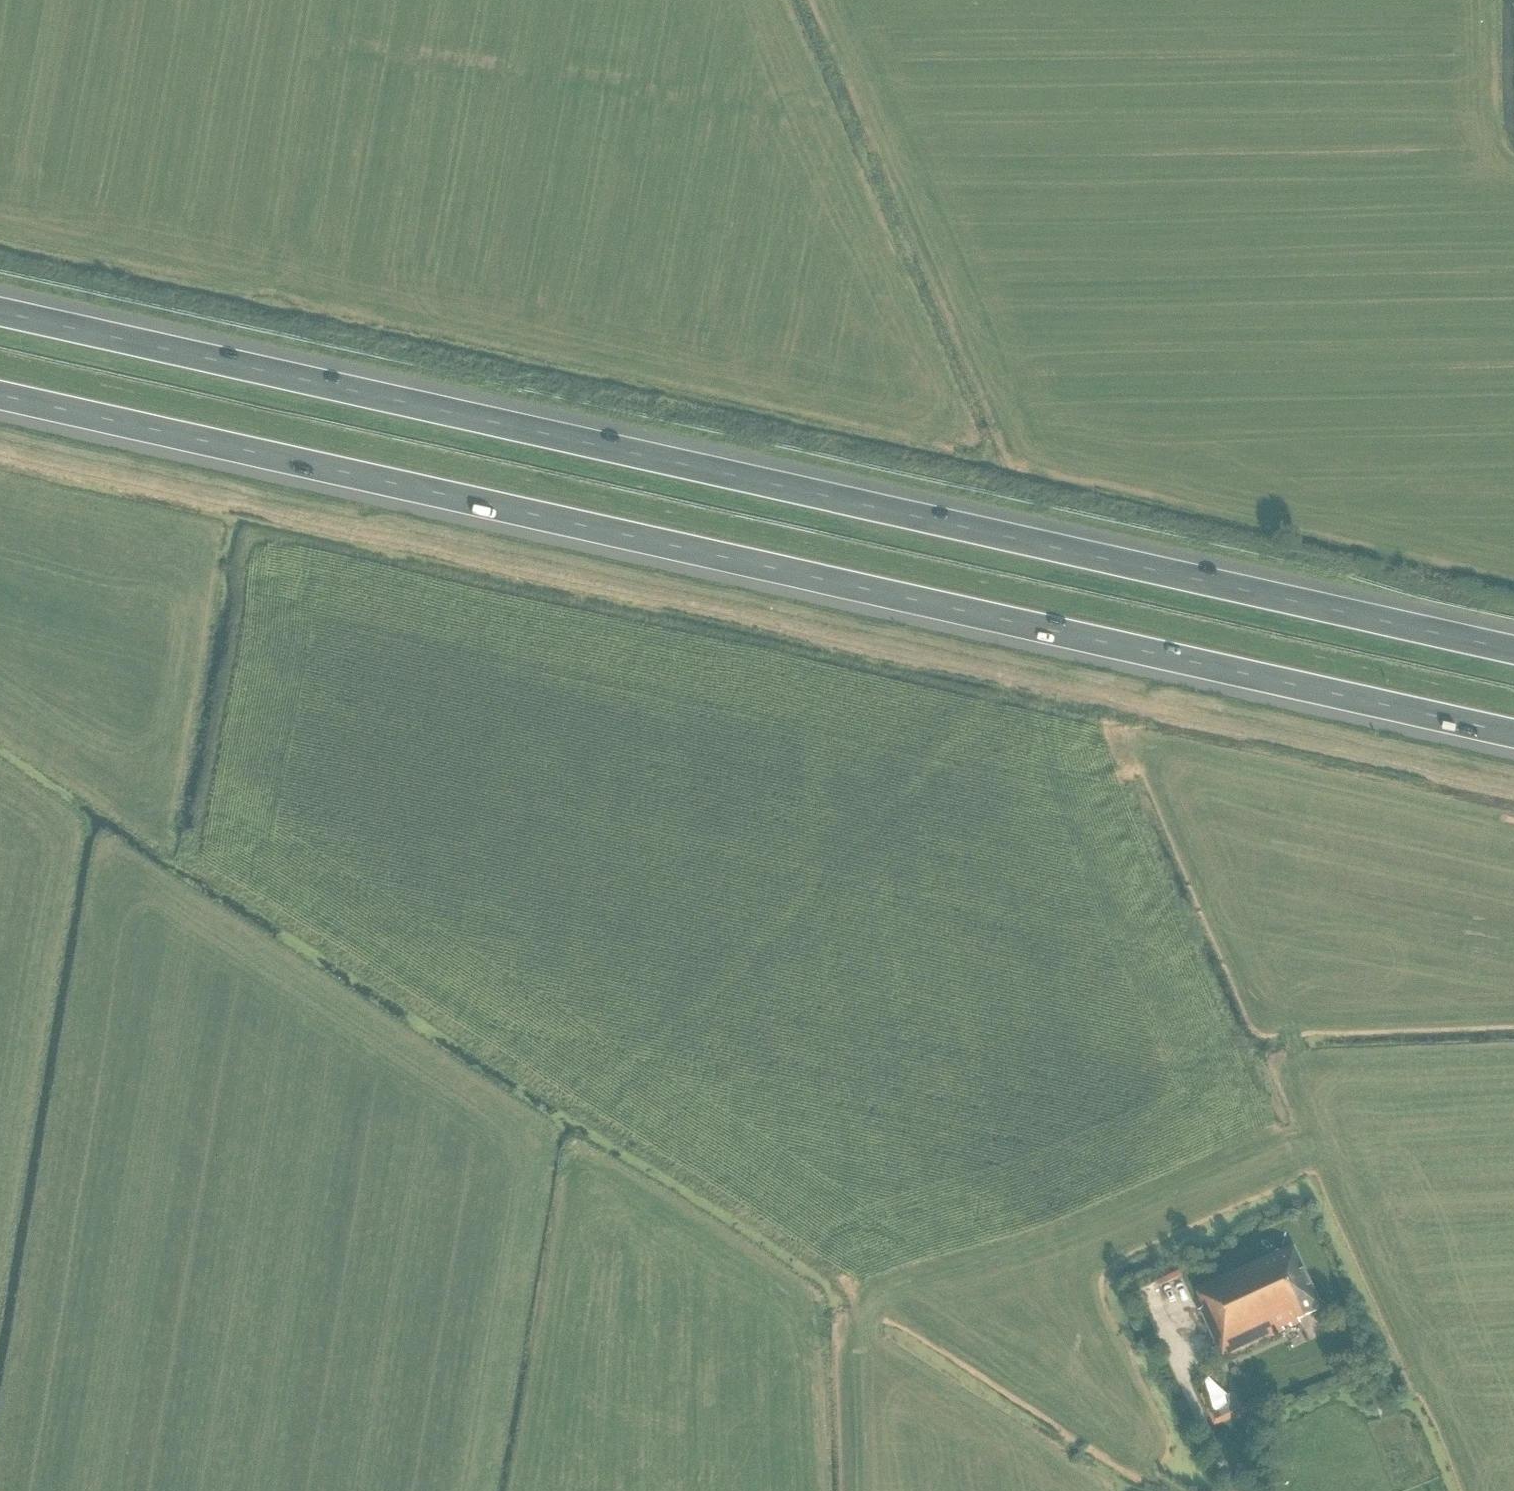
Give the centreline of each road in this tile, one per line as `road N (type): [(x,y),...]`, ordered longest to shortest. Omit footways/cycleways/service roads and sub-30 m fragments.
road 1 (motorway): [(0,398),(1513,733)]
road 2 (motorway): [(1513,649),(0,314)]

